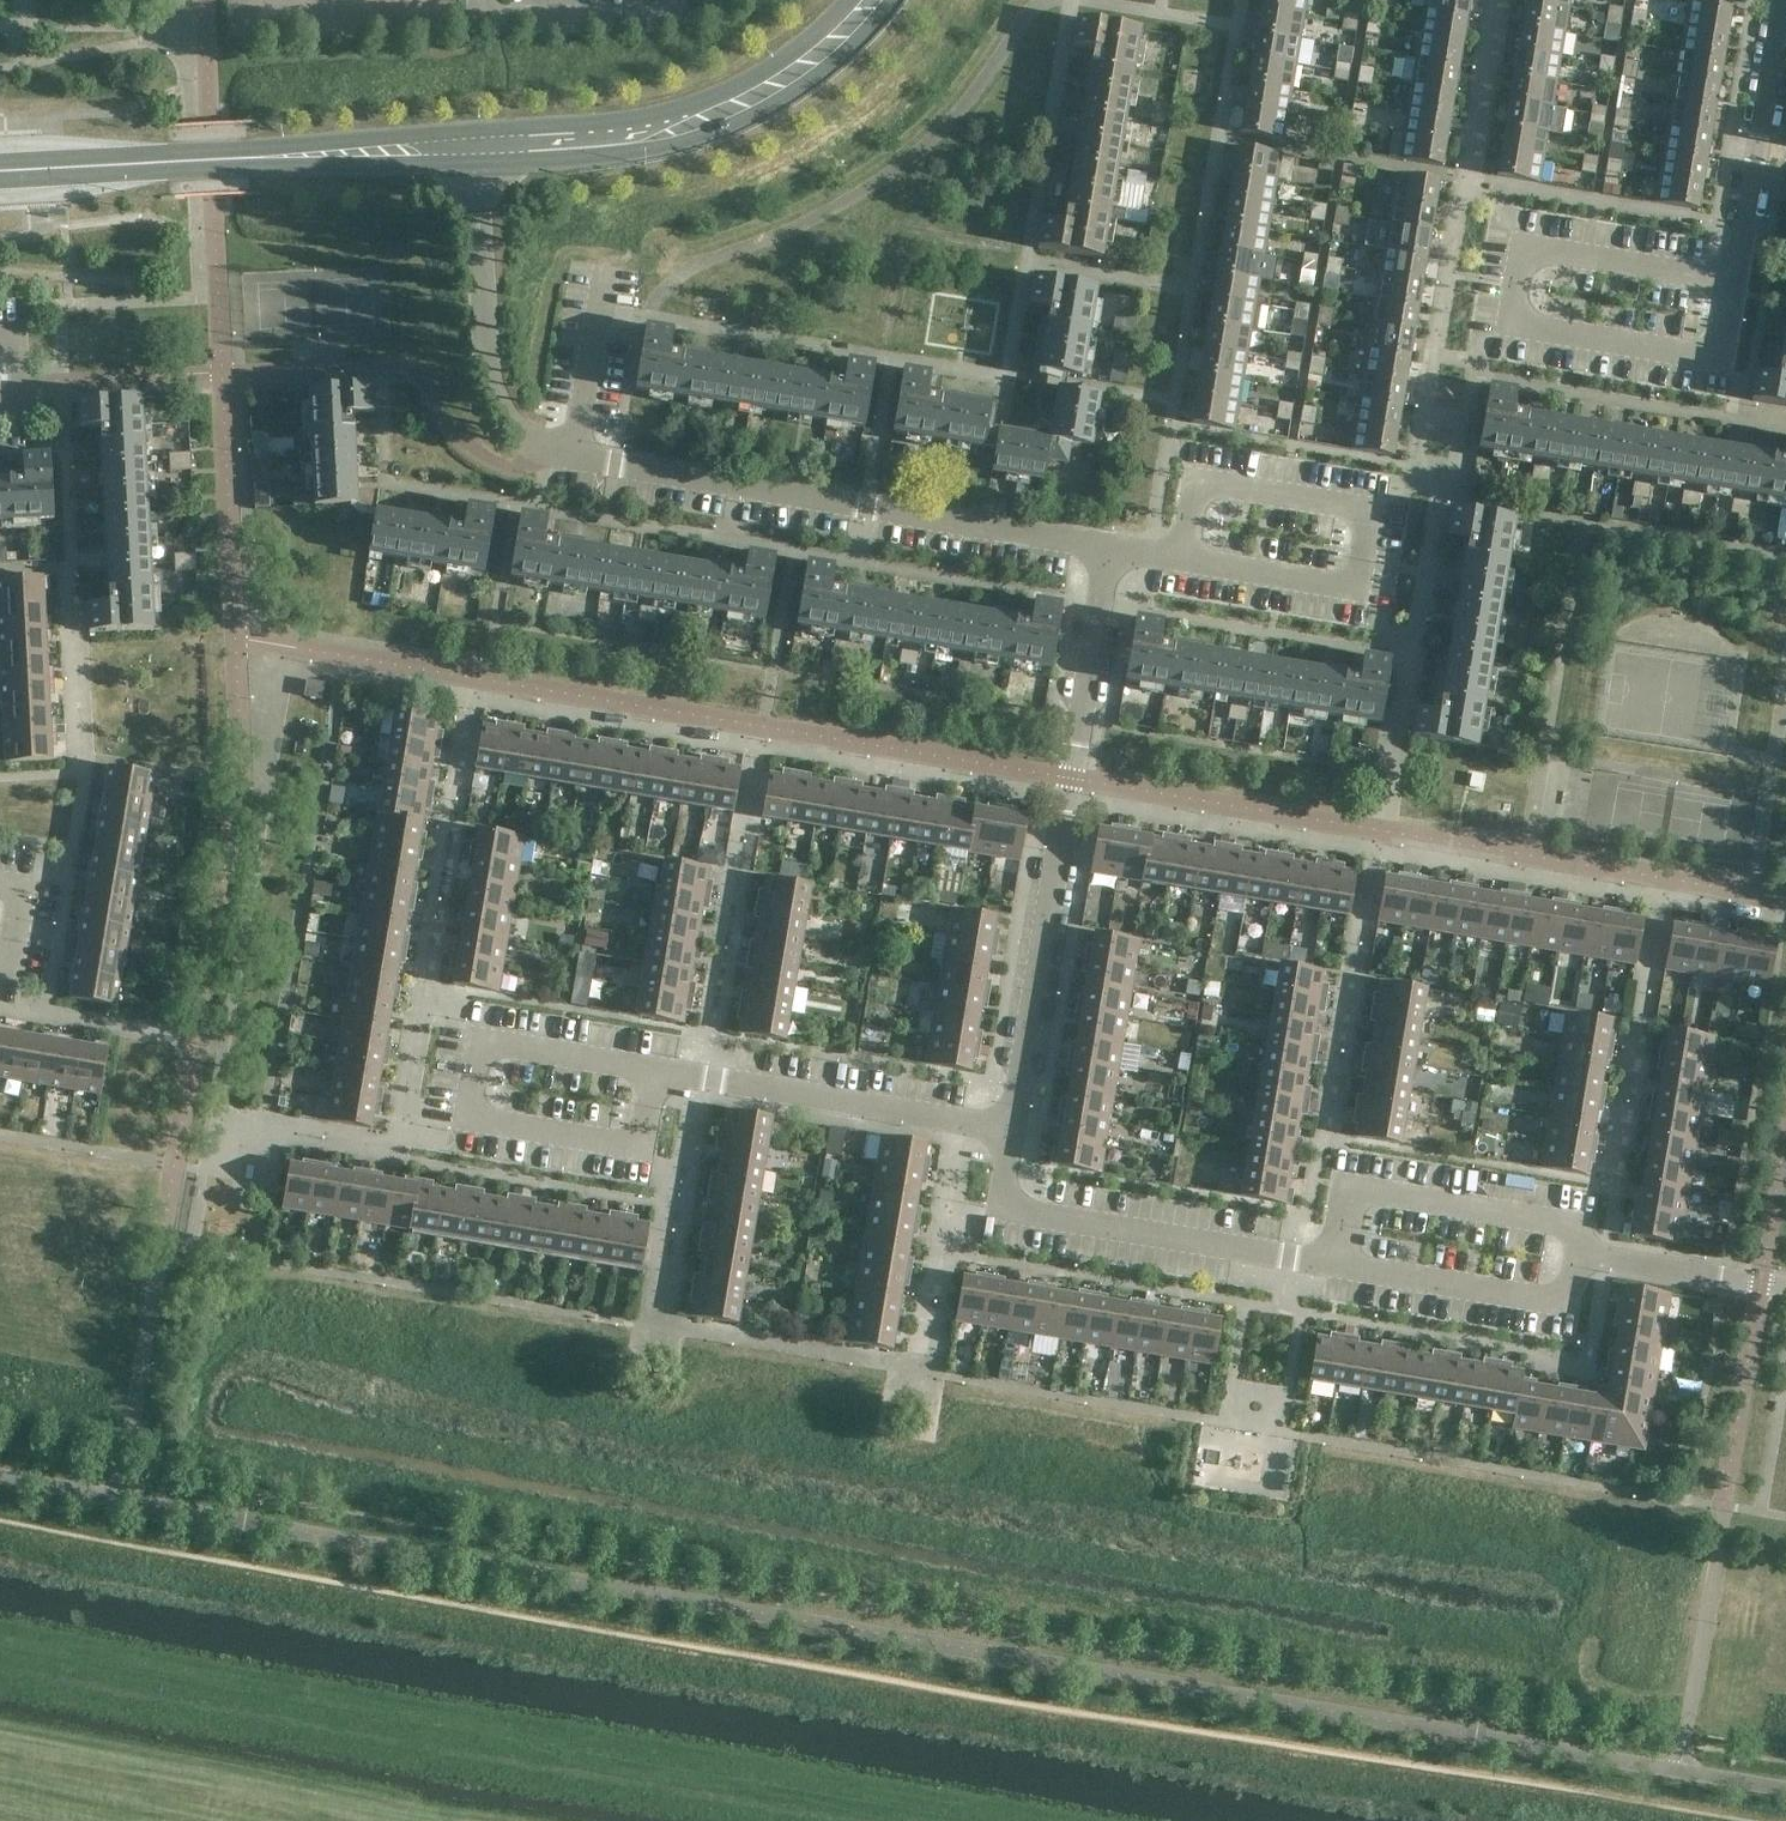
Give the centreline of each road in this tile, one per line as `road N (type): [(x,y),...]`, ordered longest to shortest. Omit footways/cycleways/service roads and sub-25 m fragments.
road 1 (residential): [(1110,548),(540,453),(494,373),(480,312),(486,149)]
road 2 (residential): [(1008,1133),(1110,548)]
road 3 (tertiary): [(0,175),(486,149)]
road 4 (tertiary): [(486,149),(593,145),(710,124),(834,50),(879,0)]
road 5 (residential): [(656,1068),(482,1039),(468,1118),(641,1149)]
road 6 (residential): [(1304,1258),(998,1206),(1008,1133)]
road 7 (residential): [(1008,1133),(656,1068)]
road 8 (residential): [(1304,1258),(1319,1185),(1597,1229)]
road 9 (residential): [(1304,1258),(1583,1309),(1592,1253)]
road 10 (residential): [(1739,234),(1781,0)]
road 11 (residential): [(16,383),(222,372)]
road 12 (residential): [(1785,1289),(1592,1253)]

